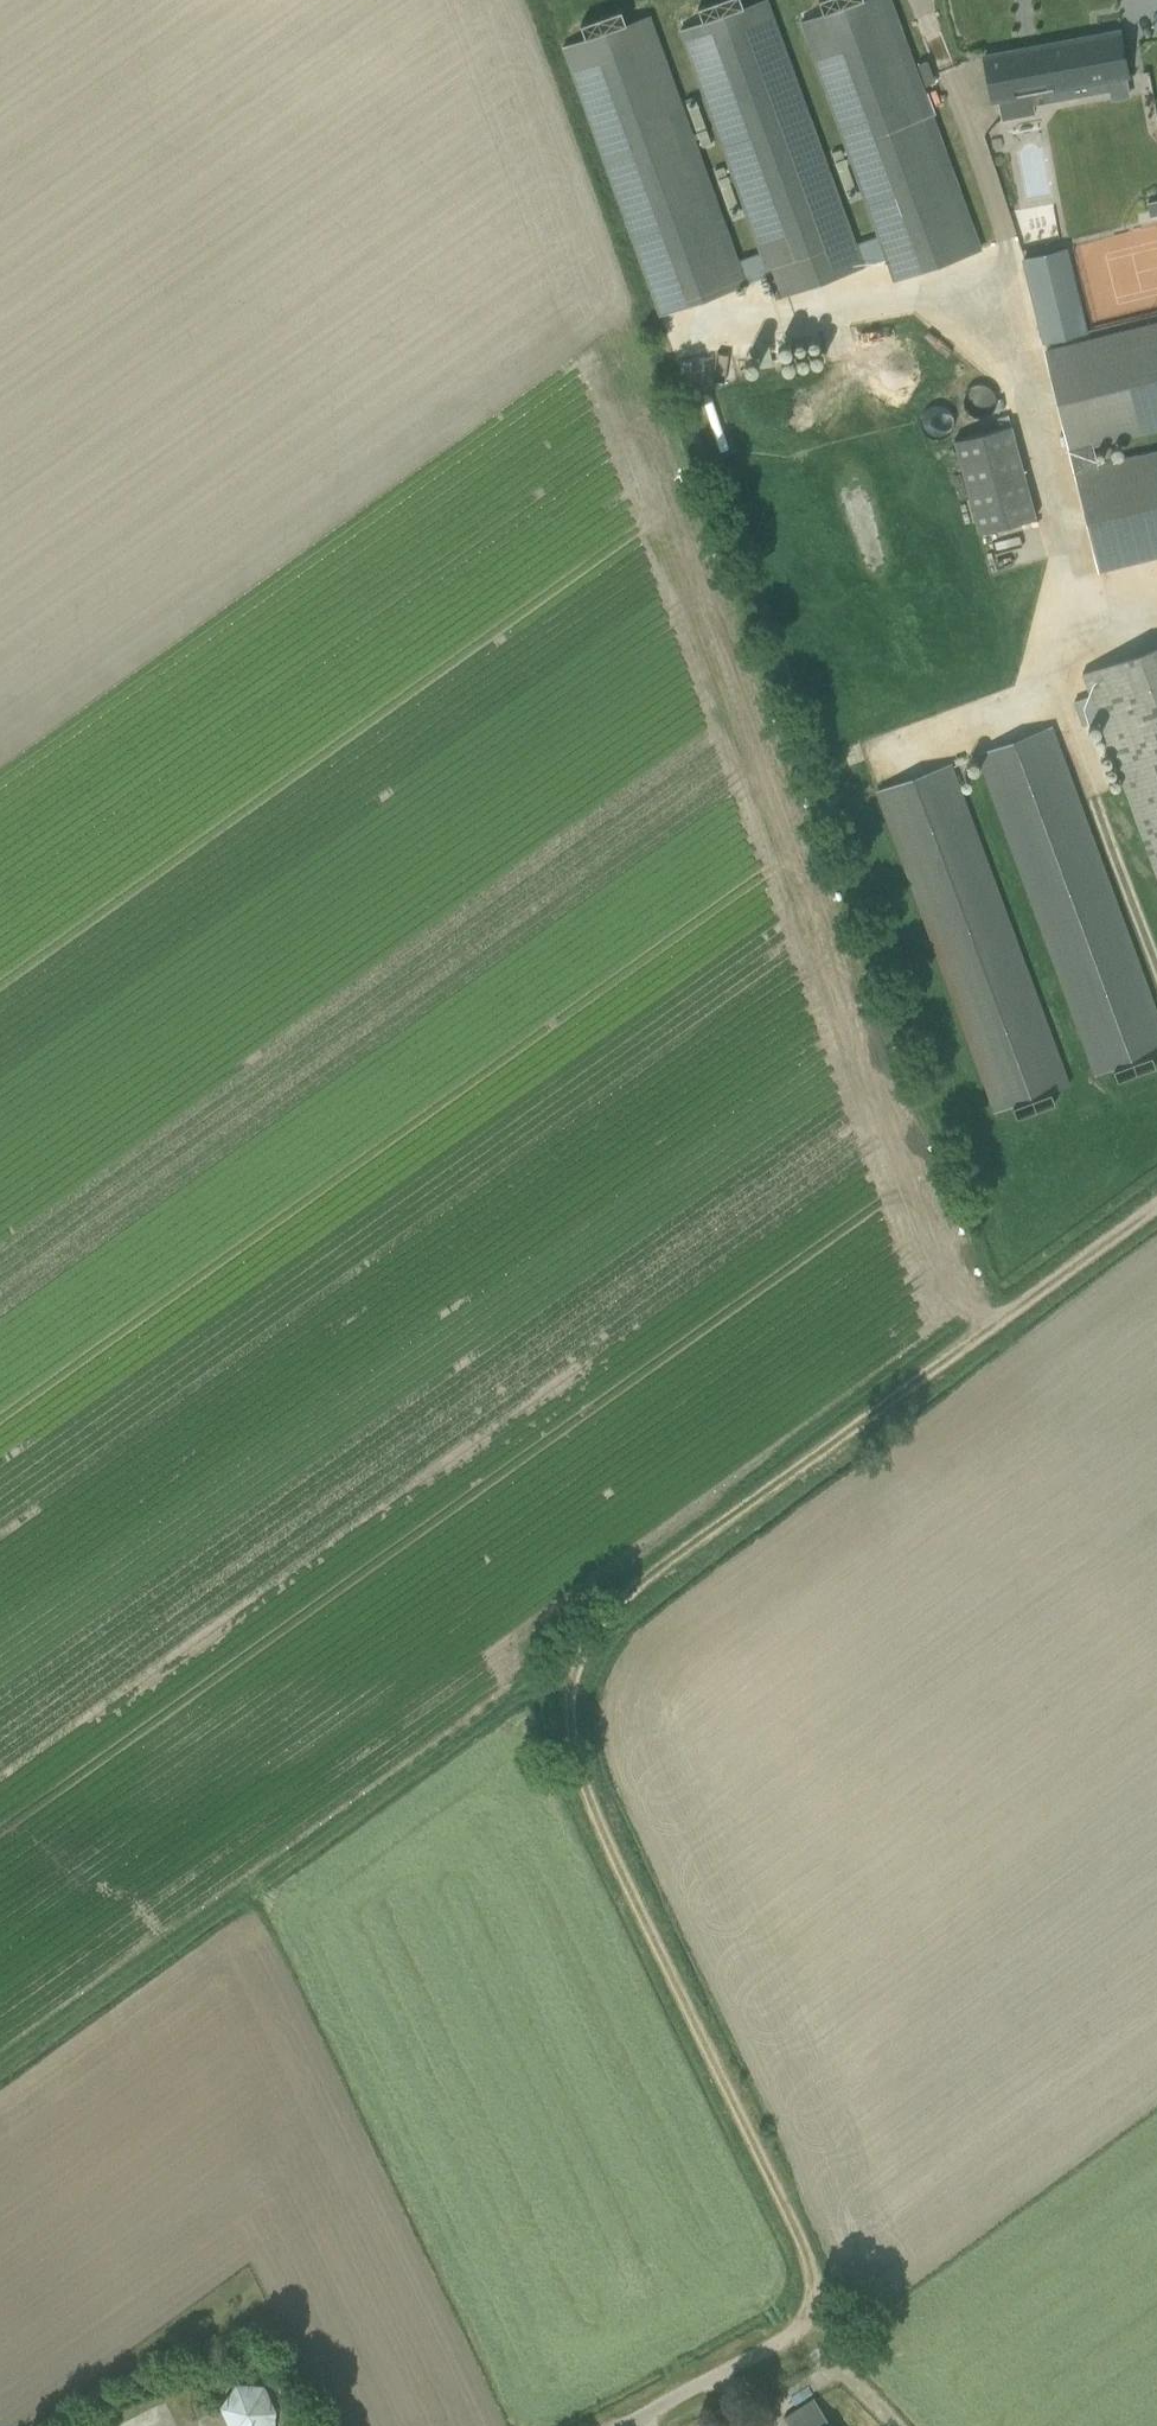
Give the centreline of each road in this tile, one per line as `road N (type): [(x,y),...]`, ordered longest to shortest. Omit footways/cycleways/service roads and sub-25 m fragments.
road 1 (track): [(1156,1204),(632,1591),(585,1652),(569,1707),(588,1798),(811,2274),(810,2311),(779,2342)]
road 2 (unclassified): [(623,2425),(779,2342)]
road 3 (track): [(901,2425),(796,2331)]

